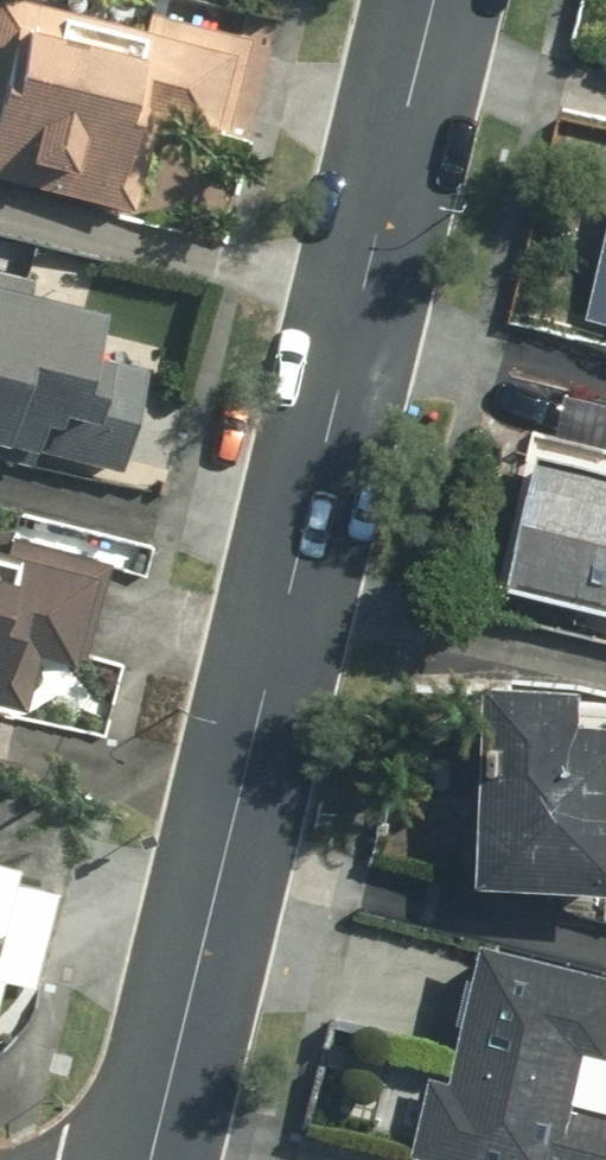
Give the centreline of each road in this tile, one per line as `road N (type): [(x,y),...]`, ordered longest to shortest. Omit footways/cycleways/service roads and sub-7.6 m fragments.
road 1 (tertiary): [(437,0),(151,1159)]

